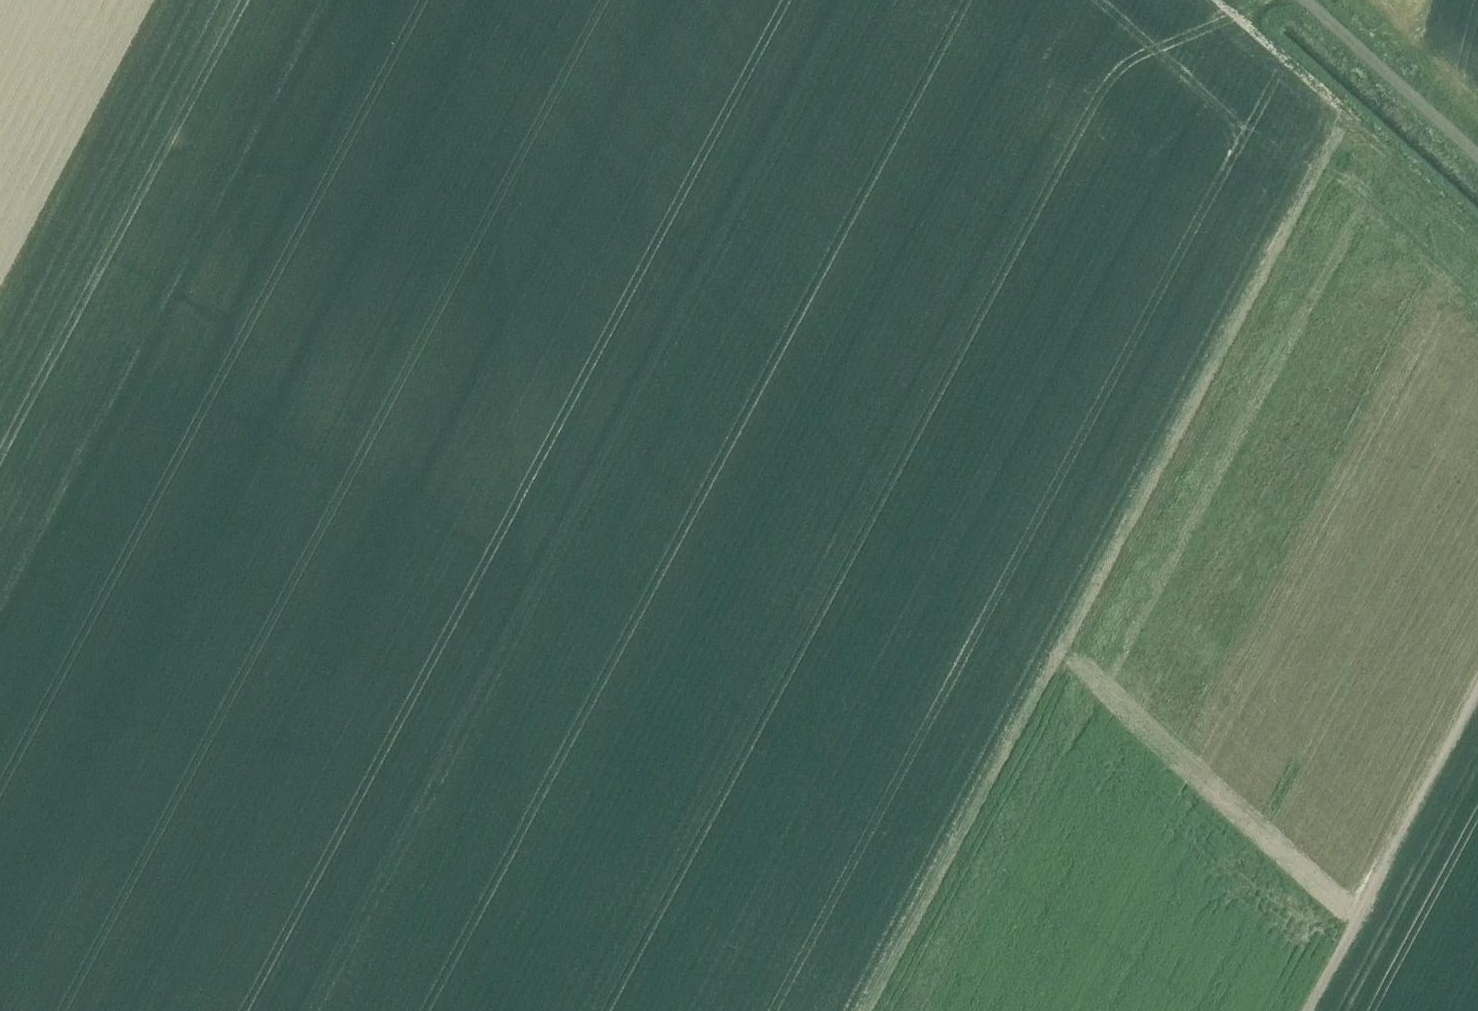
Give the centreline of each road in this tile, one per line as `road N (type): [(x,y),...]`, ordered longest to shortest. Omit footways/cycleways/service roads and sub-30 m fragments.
road 1 (track): [(1477,159),(1303,0)]

